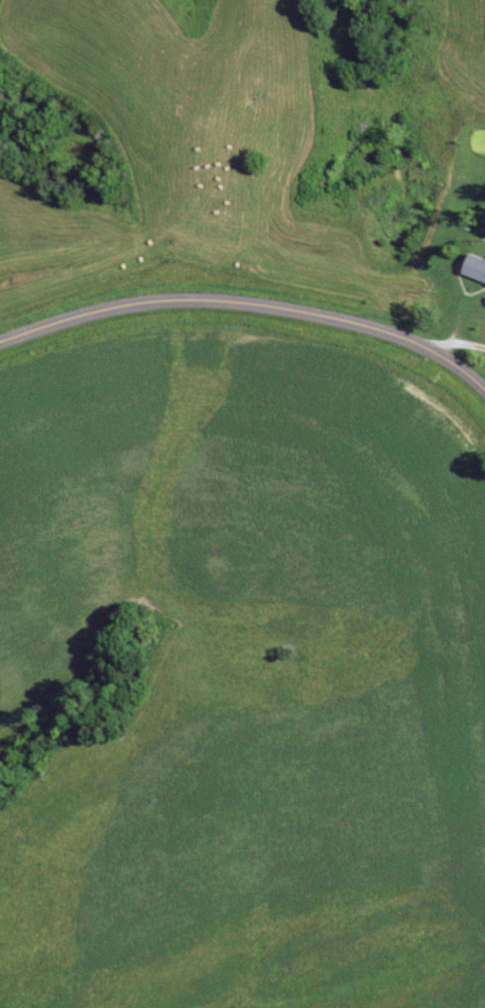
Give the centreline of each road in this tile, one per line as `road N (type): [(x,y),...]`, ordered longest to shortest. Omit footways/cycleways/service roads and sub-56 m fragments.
road 1 (residential): [(484,391),(386,328),(211,298),(92,309),(0,342)]

